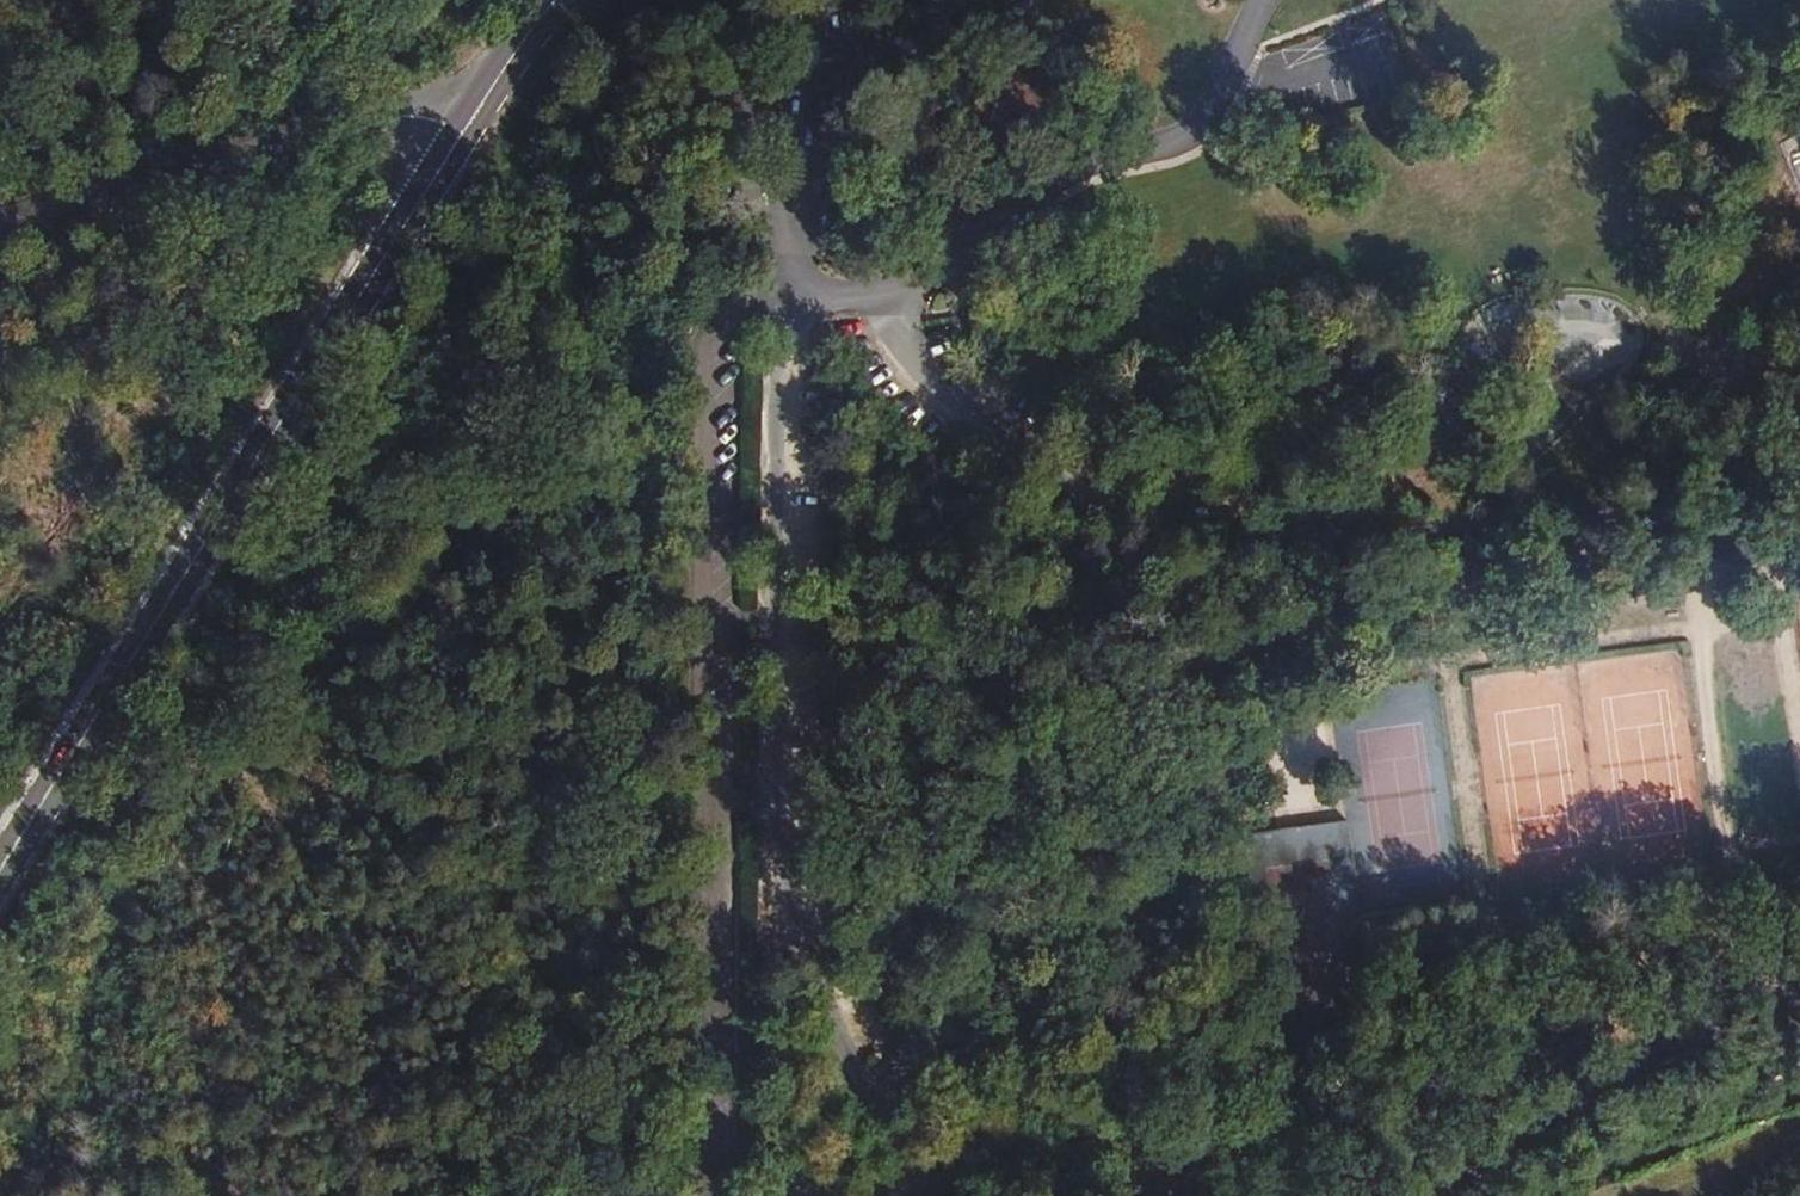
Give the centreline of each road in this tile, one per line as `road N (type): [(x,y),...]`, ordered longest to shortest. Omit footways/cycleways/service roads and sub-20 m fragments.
road 1 (track): [(494,72),(608,328),(646,476),(652,1195)]
road 2 (secondary): [(0,864),(494,72)]
road 3 (unclassified): [(494,72),(0,215)]
road 4 (track): [(1679,1195),(1799,1145)]

